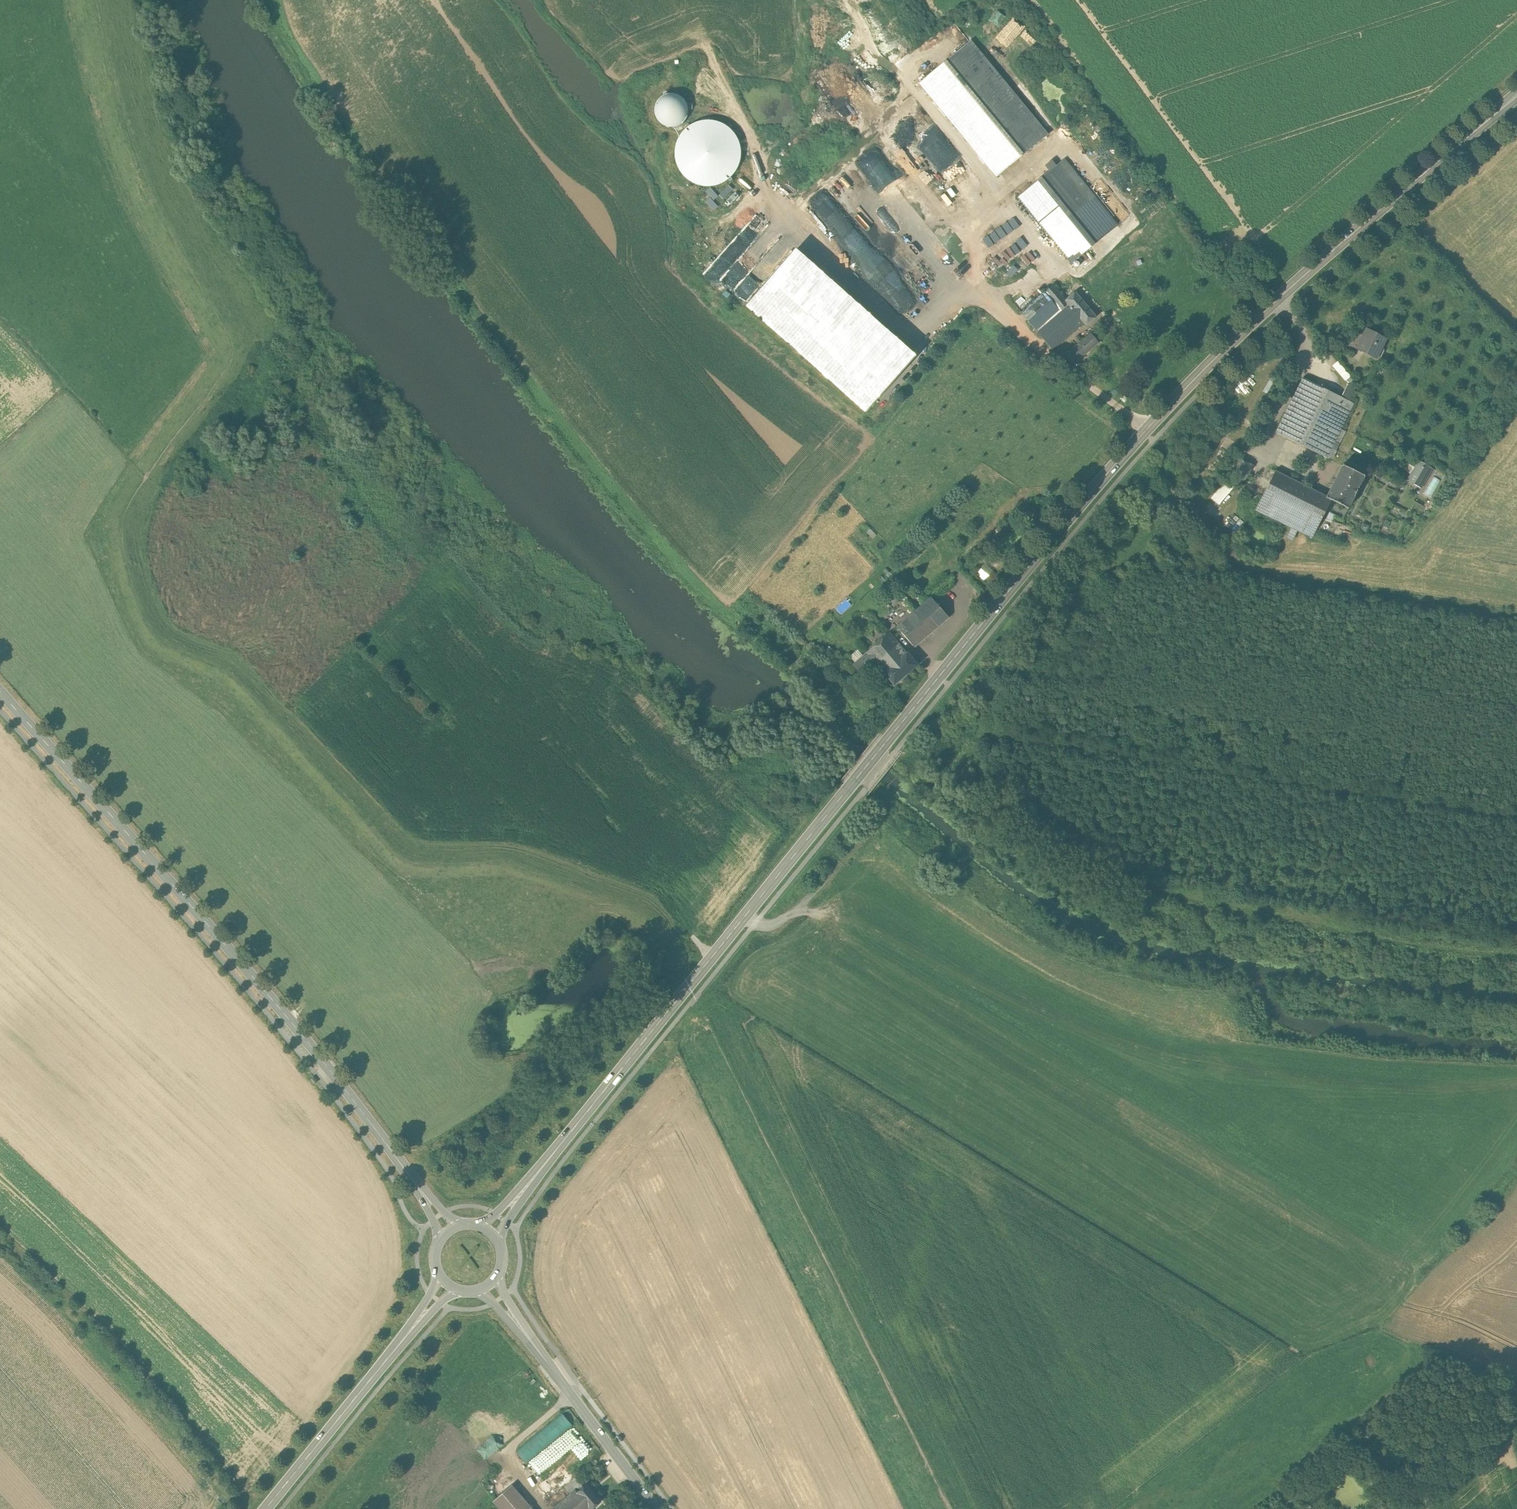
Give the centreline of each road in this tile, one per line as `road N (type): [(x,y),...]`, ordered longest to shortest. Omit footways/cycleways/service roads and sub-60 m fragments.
road 1 (secondary): [(1516,98),(1312,269),(1145,431),(542,1168)]
road 2 (tertiary): [(0,692),(215,930),(412,1179)]
road 3 (track): [(1127,1508),(1383,1334),(1450,1257)]
road 4 (secondary): [(407,1335),(267,1508)]
road 5 (tertiary): [(534,1344),(660,1508)]
road 6 (track): [(748,915),(767,926),(799,911),(870,830),(901,855)]

